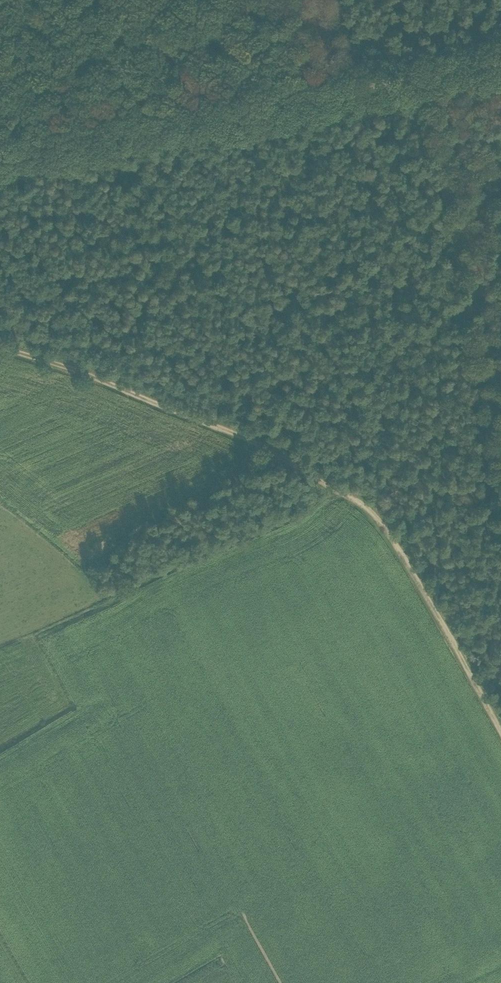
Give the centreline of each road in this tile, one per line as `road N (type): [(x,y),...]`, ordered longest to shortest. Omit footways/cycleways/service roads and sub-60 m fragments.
road 1 (track): [(500,732),(370,508),(232,432),(0,345)]
road 2 (track): [(500,63),(199,112)]
road 3 (track): [(199,112),(0,149)]

